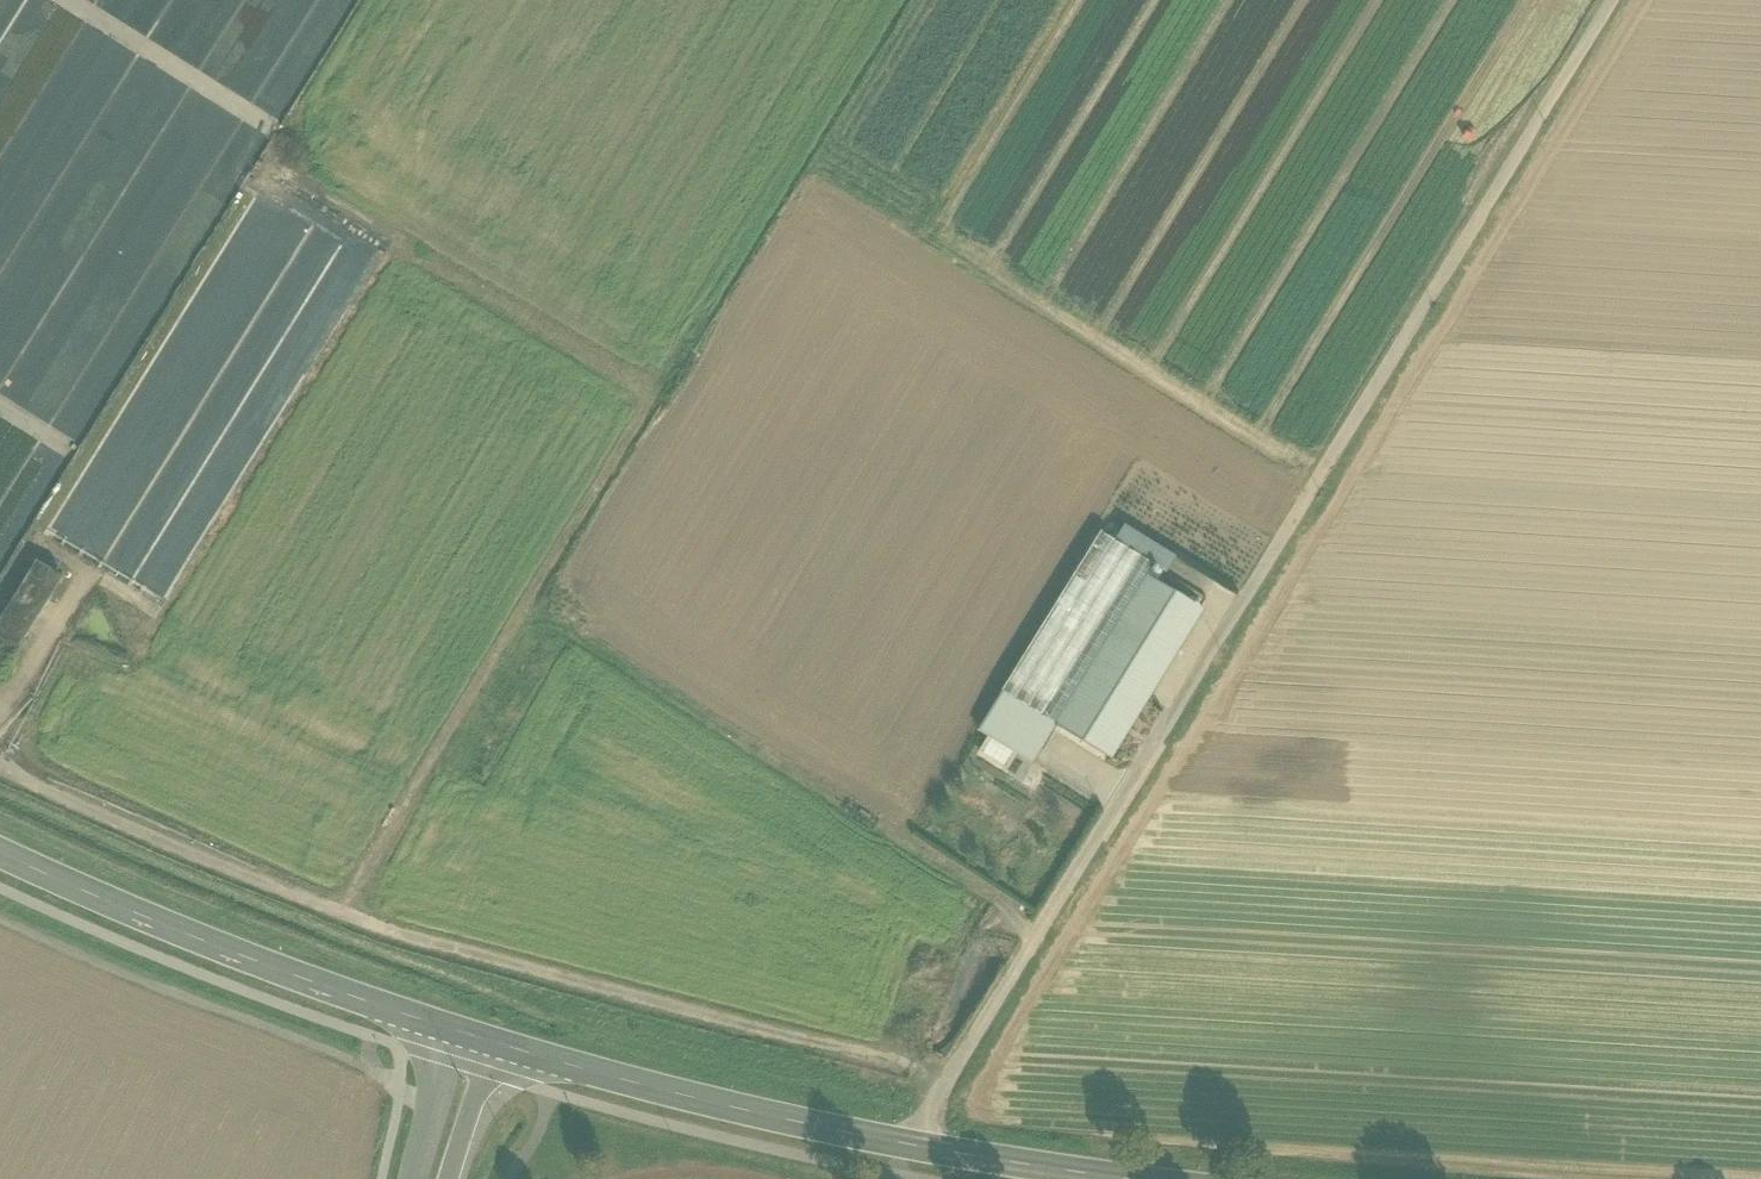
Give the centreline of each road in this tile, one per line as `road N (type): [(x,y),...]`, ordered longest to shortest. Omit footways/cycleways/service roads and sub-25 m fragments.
road 1 (track): [(911,1146),(1612,0)]
road 2 (secondary): [(497,1044),(777,1119),(1125,1178)]
road 3 (secondary): [(0,854),(217,946),(456,1031)]
road 4 (track): [(0,919),(434,1103)]
road 5 (tertiary): [(456,1031),(413,1178)]
road 6 (tertiary): [(452,1178),(497,1044)]

